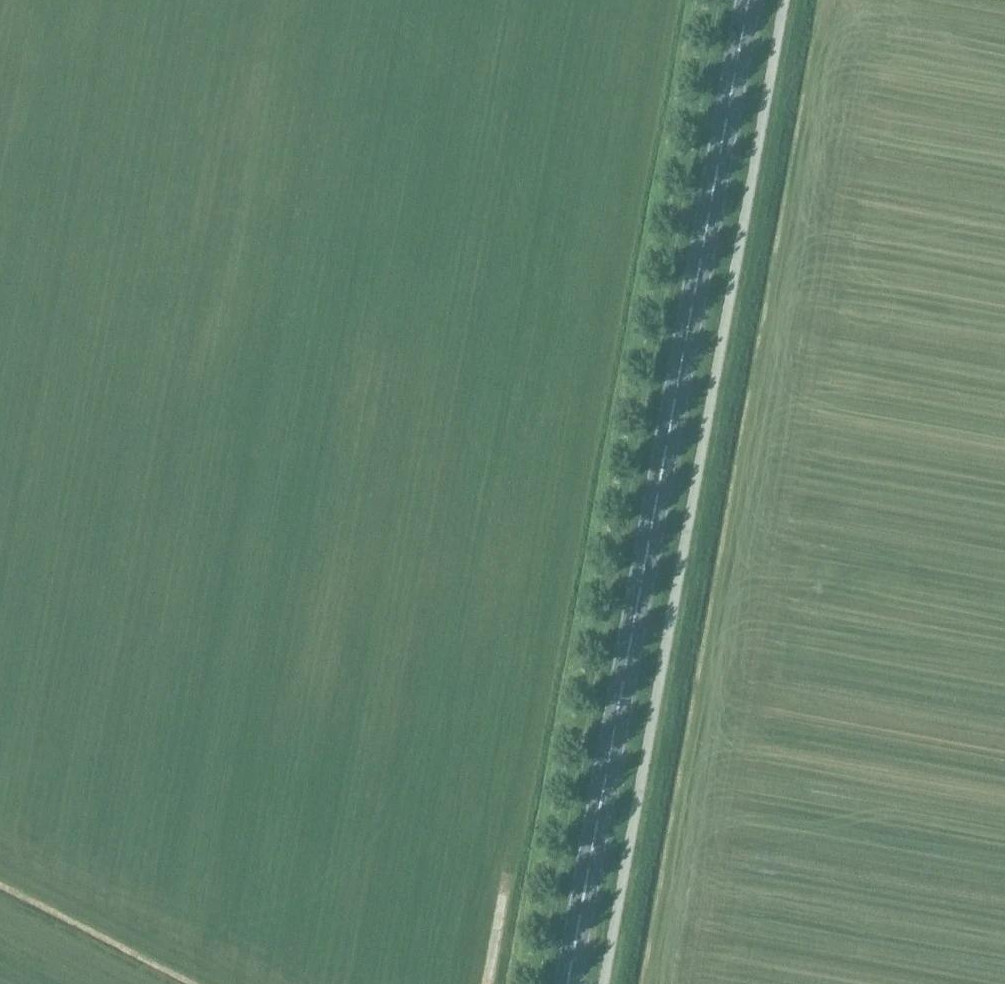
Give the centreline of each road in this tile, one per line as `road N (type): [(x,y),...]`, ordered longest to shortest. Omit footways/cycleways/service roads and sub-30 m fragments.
road 1 (primary): [(570,983),(755,0)]

